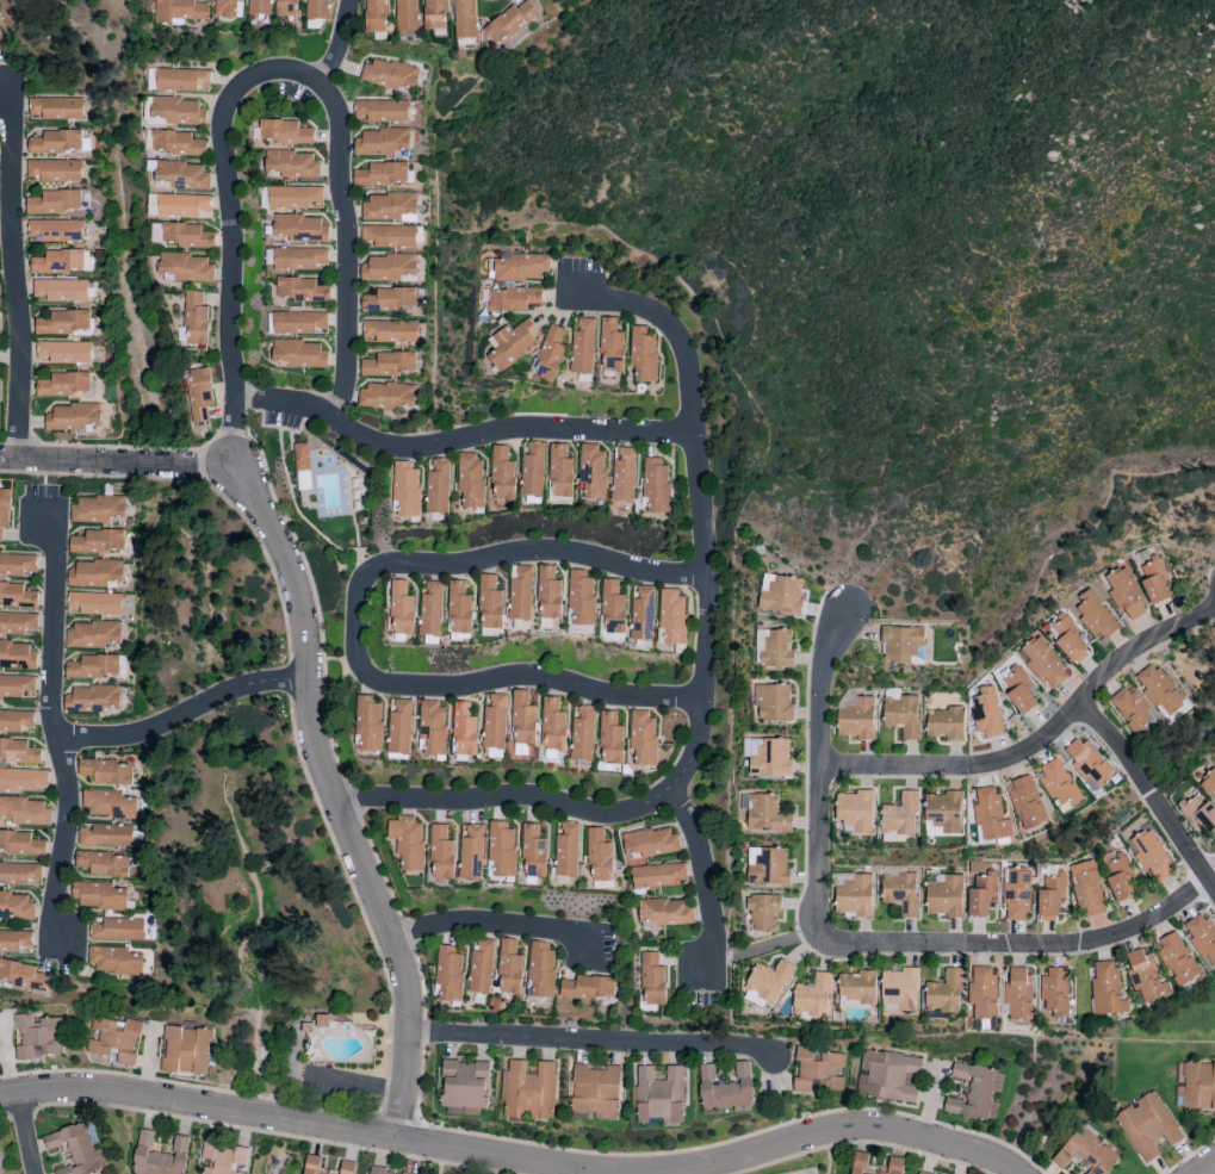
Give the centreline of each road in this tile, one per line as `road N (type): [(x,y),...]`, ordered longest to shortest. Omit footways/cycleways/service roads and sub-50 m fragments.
road 1 (residential): [(583,302),(639,305),(665,319),(687,356),(713,603),(698,753),(671,793),(646,809),(614,815),(522,797),(336,800)]
road 2 (residential): [(1214,877),(1149,923),(1072,945),(830,936),(819,923),(822,658),(847,610)]
road 3 (residential): [(396,1141),(408,1031),(404,970),(321,759),(317,657),(300,582),(236,466)]
road 4 (residential): [(0,1100),(114,1093),(583,1173)]
road 5 (residential): [(694,436),(529,430),(396,448),(312,409),(236,398)]
road 6 (residential): [(236,466),(225,117),(236,93),(264,74),(292,72),(320,83)]
road 7 (residential): [(50,936),(69,796),(49,718),(47,485)]
road 8 (residential): [(818,766),(975,768),(1015,758),(1104,677),(1214,607)]
road 9 (residential): [(703,702),(626,697),(553,679),(508,677),(457,688),(382,683),(360,659),(361,602)]
road 10 (residential): [(13,75),(11,188),(24,353),(17,459)]
road 11 (residential): [(711,579),(537,551),(463,566),(397,565),(377,572),(361,602)]
road 12 (residential): [(776,1058),(733,1045),(408,1031)]
road 13 (residential): [(672,1173),(862,1130),(904,1133),(1019,1173)]
road 14 (residential): [(334,421),(346,390),(349,247),(341,119),(320,83)]
road 15 (residential): [(317,683),(241,688),(140,735),(60,740)]
road 16 (residential): [(1214,887),(1116,740),(1079,707)]
road 17 (residential): [(17,459),(236,466)]
road 18 (residential): [(393,942),(475,919),(597,936)]
road 19 (residential): [(718,969),(701,850),(671,793)]

